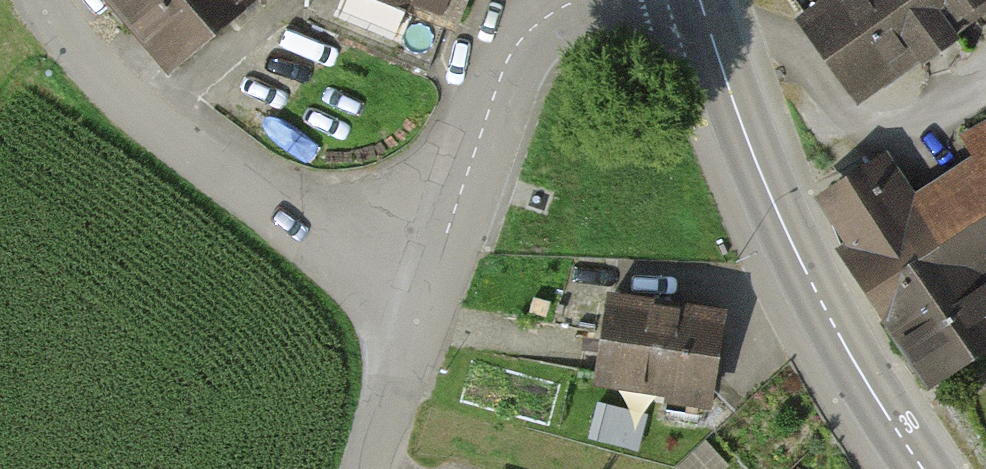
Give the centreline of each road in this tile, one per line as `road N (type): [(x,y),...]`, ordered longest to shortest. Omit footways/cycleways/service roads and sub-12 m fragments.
road 1 (secondary): [(917,468),(815,300),(740,132),(700,0)]
road 2 (residential): [(430,282),(303,228),(162,132),(70,45),(45,0)]
road 3 (residential): [(602,0),(563,16),(514,63),(430,282)]
road 4 (residential): [(430,282),(370,468)]

